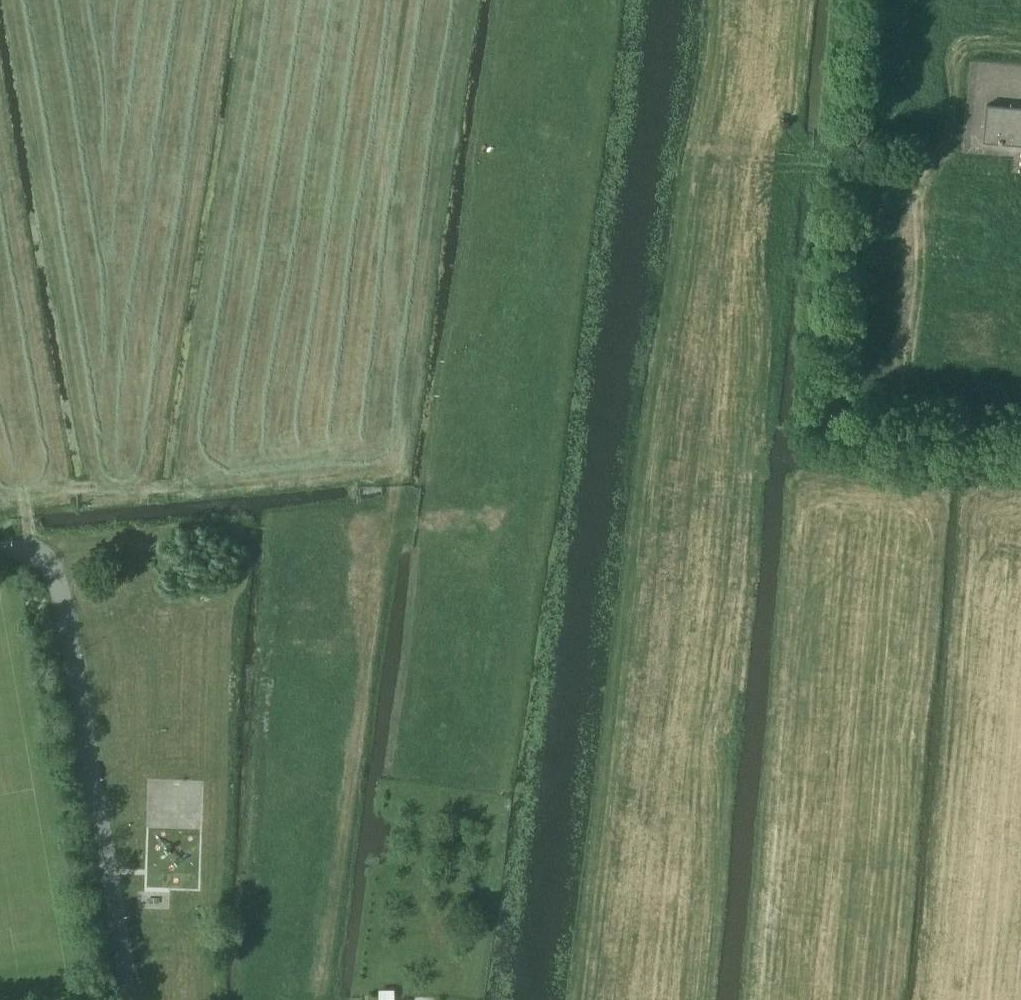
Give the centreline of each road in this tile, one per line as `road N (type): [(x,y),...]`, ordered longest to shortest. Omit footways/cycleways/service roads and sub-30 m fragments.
road 1 (unclassified): [(122,999),(123,951),(59,586),(39,556),(0,549)]

